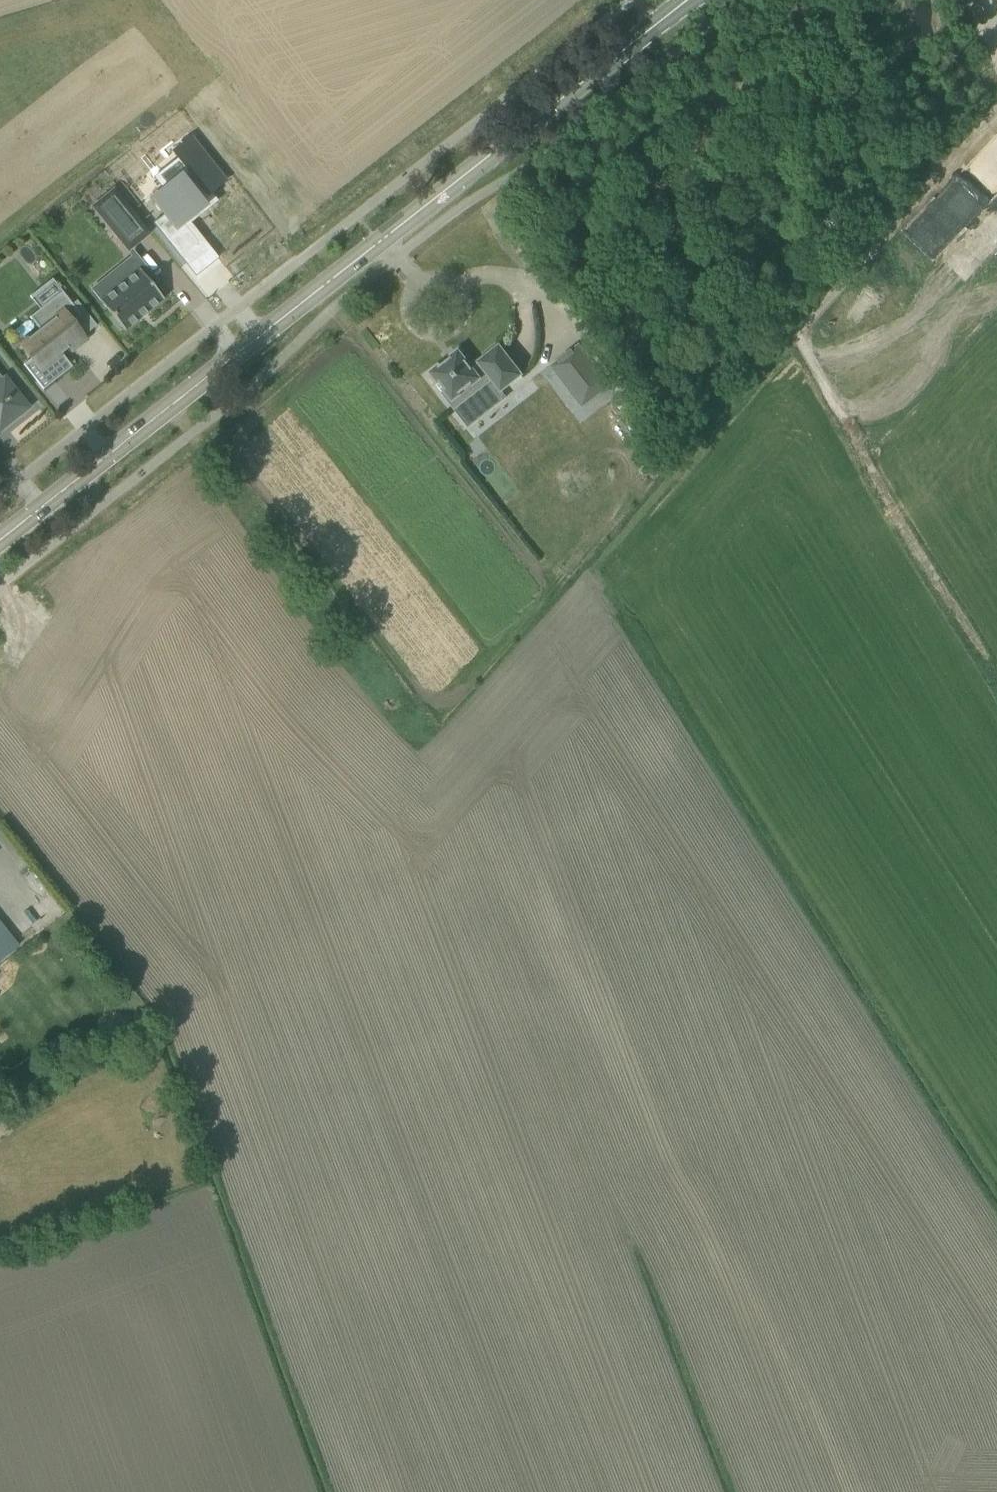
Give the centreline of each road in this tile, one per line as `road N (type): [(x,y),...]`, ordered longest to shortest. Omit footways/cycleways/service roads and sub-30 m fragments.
road 1 (tertiary): [(0,548),(690,0)]

